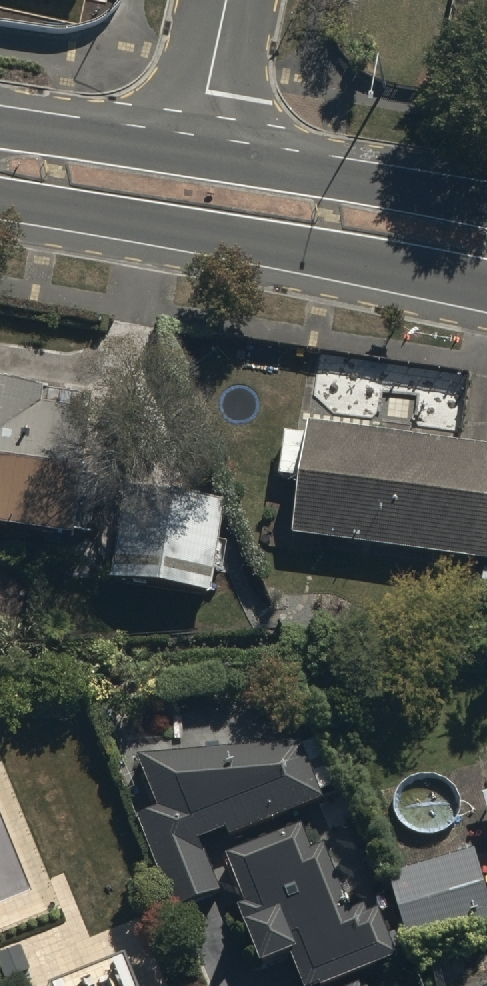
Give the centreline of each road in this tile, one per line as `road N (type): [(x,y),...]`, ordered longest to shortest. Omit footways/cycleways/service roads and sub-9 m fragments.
road 1 (secondary): [(486,284),(0,186)]
road 2 (secondary): [(210,159),(486,207)]
road 3 (secondary): [(0,142),(210,159)]
road 4 (residential): [(241,0),(210,159)]

